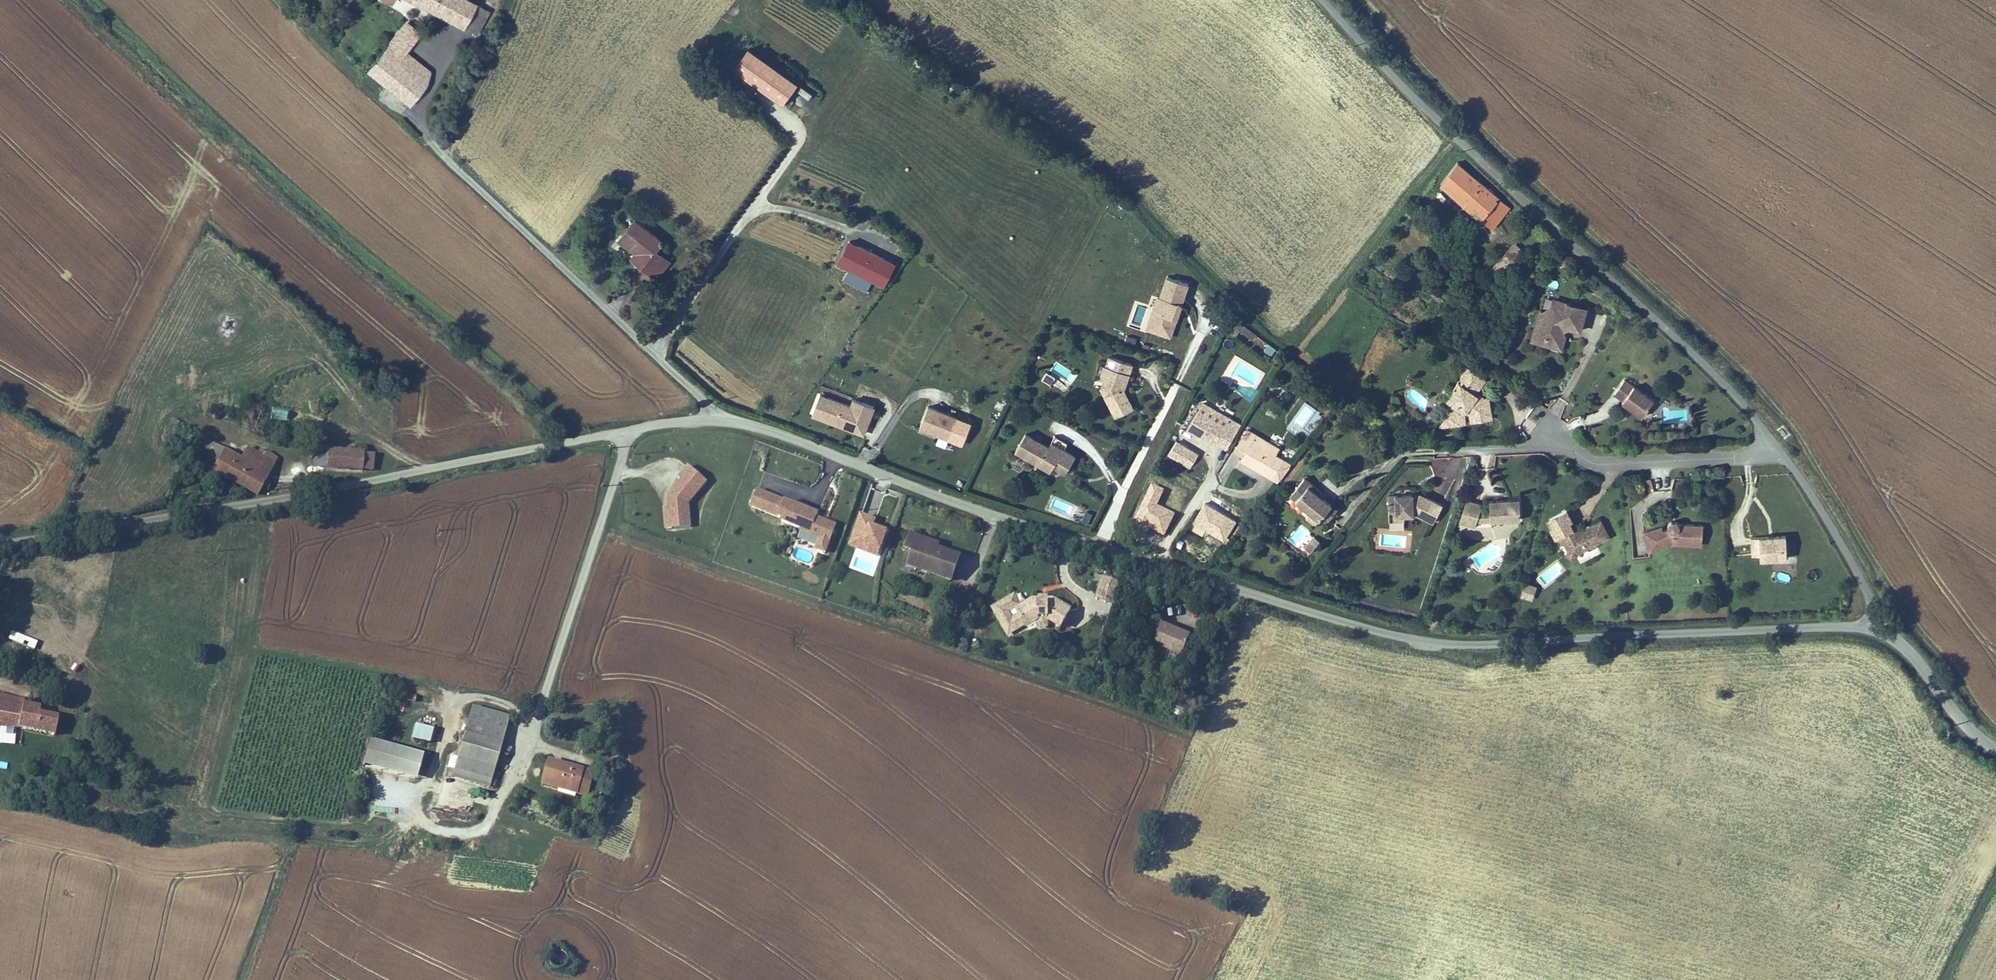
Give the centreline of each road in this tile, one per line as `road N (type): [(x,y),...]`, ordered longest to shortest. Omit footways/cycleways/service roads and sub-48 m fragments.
road 1 (unclassified): [(1885,634),(1843,626),(1437,644),(1310,612),(995,515),(760,429),(711,420)]
road 2 (unclassified): [(711,420),(0,543)]
road 3 (unclassified): [(1785,455),(1736,397),(1424,108),(1321,0)]
road 4 (unclassified): [(436,150),(703,403),(711,420)]
road 5 (residential): [(1554,438),(1606,465),(1785,455)]
road 6 (unclassified): [(1885,634),(1863,582),(1785,455)]
road 7 (track): [(427,137),(314,40),(323,0)]
road 8 (unclassified): [(1995,753),(1885,634)]

